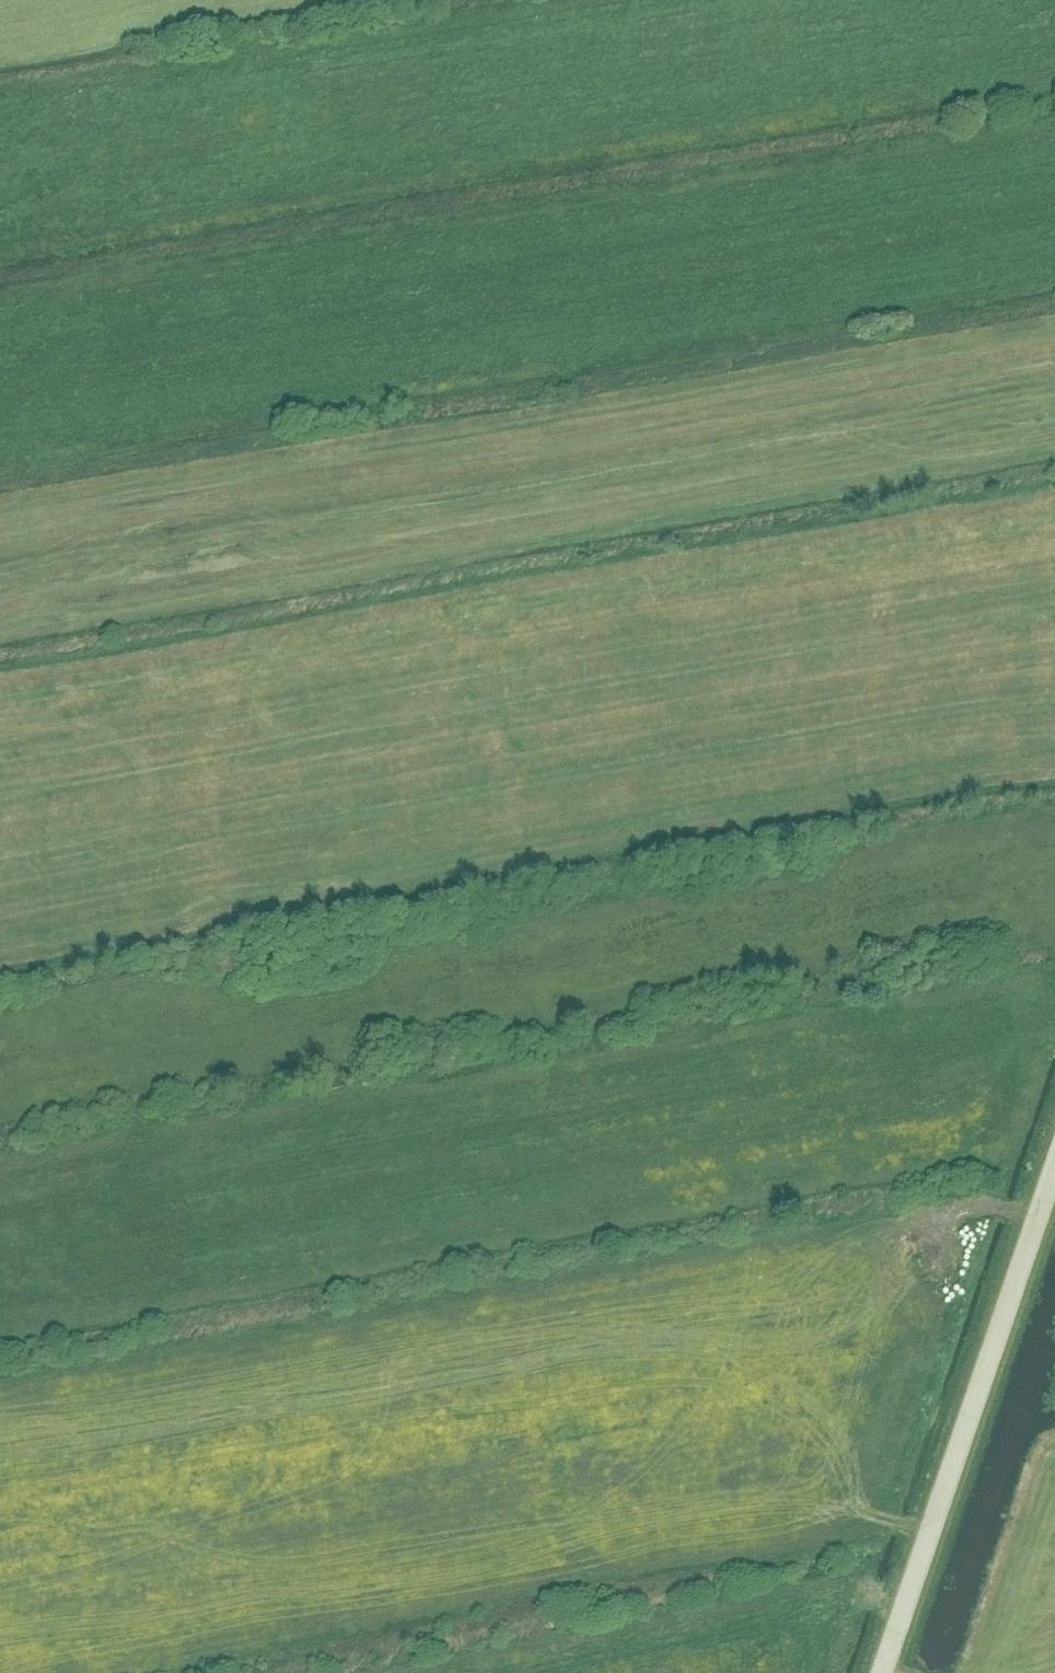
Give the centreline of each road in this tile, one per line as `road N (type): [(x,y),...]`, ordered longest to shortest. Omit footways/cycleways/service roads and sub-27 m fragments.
road 1 (unclassified): [(873,1672),(1054,1145)]

